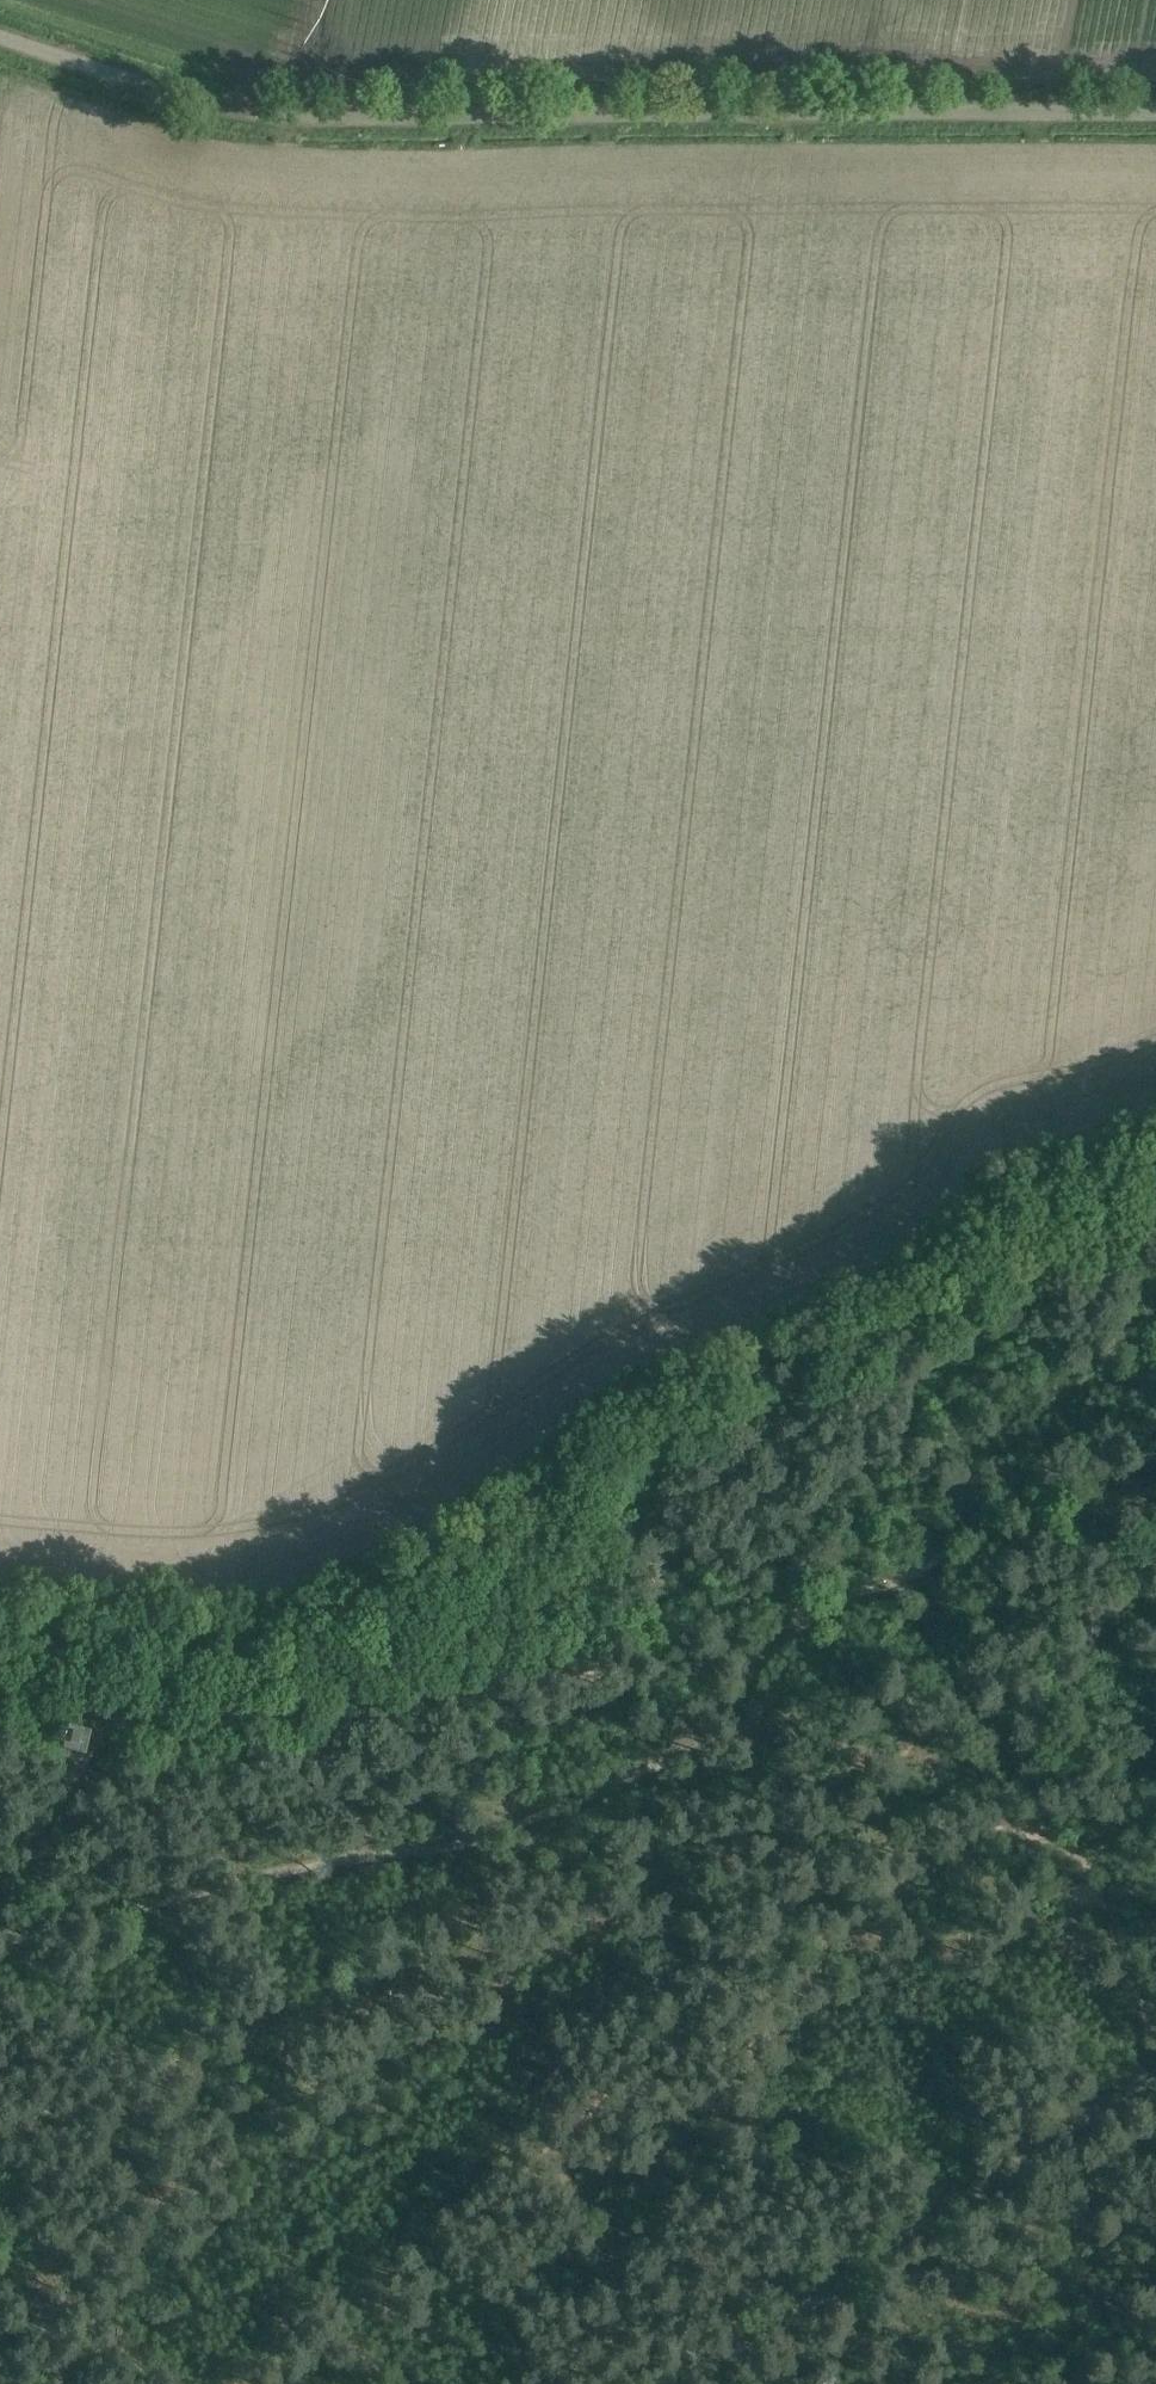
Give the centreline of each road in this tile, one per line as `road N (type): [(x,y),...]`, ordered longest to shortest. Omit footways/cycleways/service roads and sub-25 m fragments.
road 1 (unclassified): [(1155,123),(287,110),(170,88),(0,35)]
road 2 (track): [(1155,2060),(899,2241),(673,2383)]

